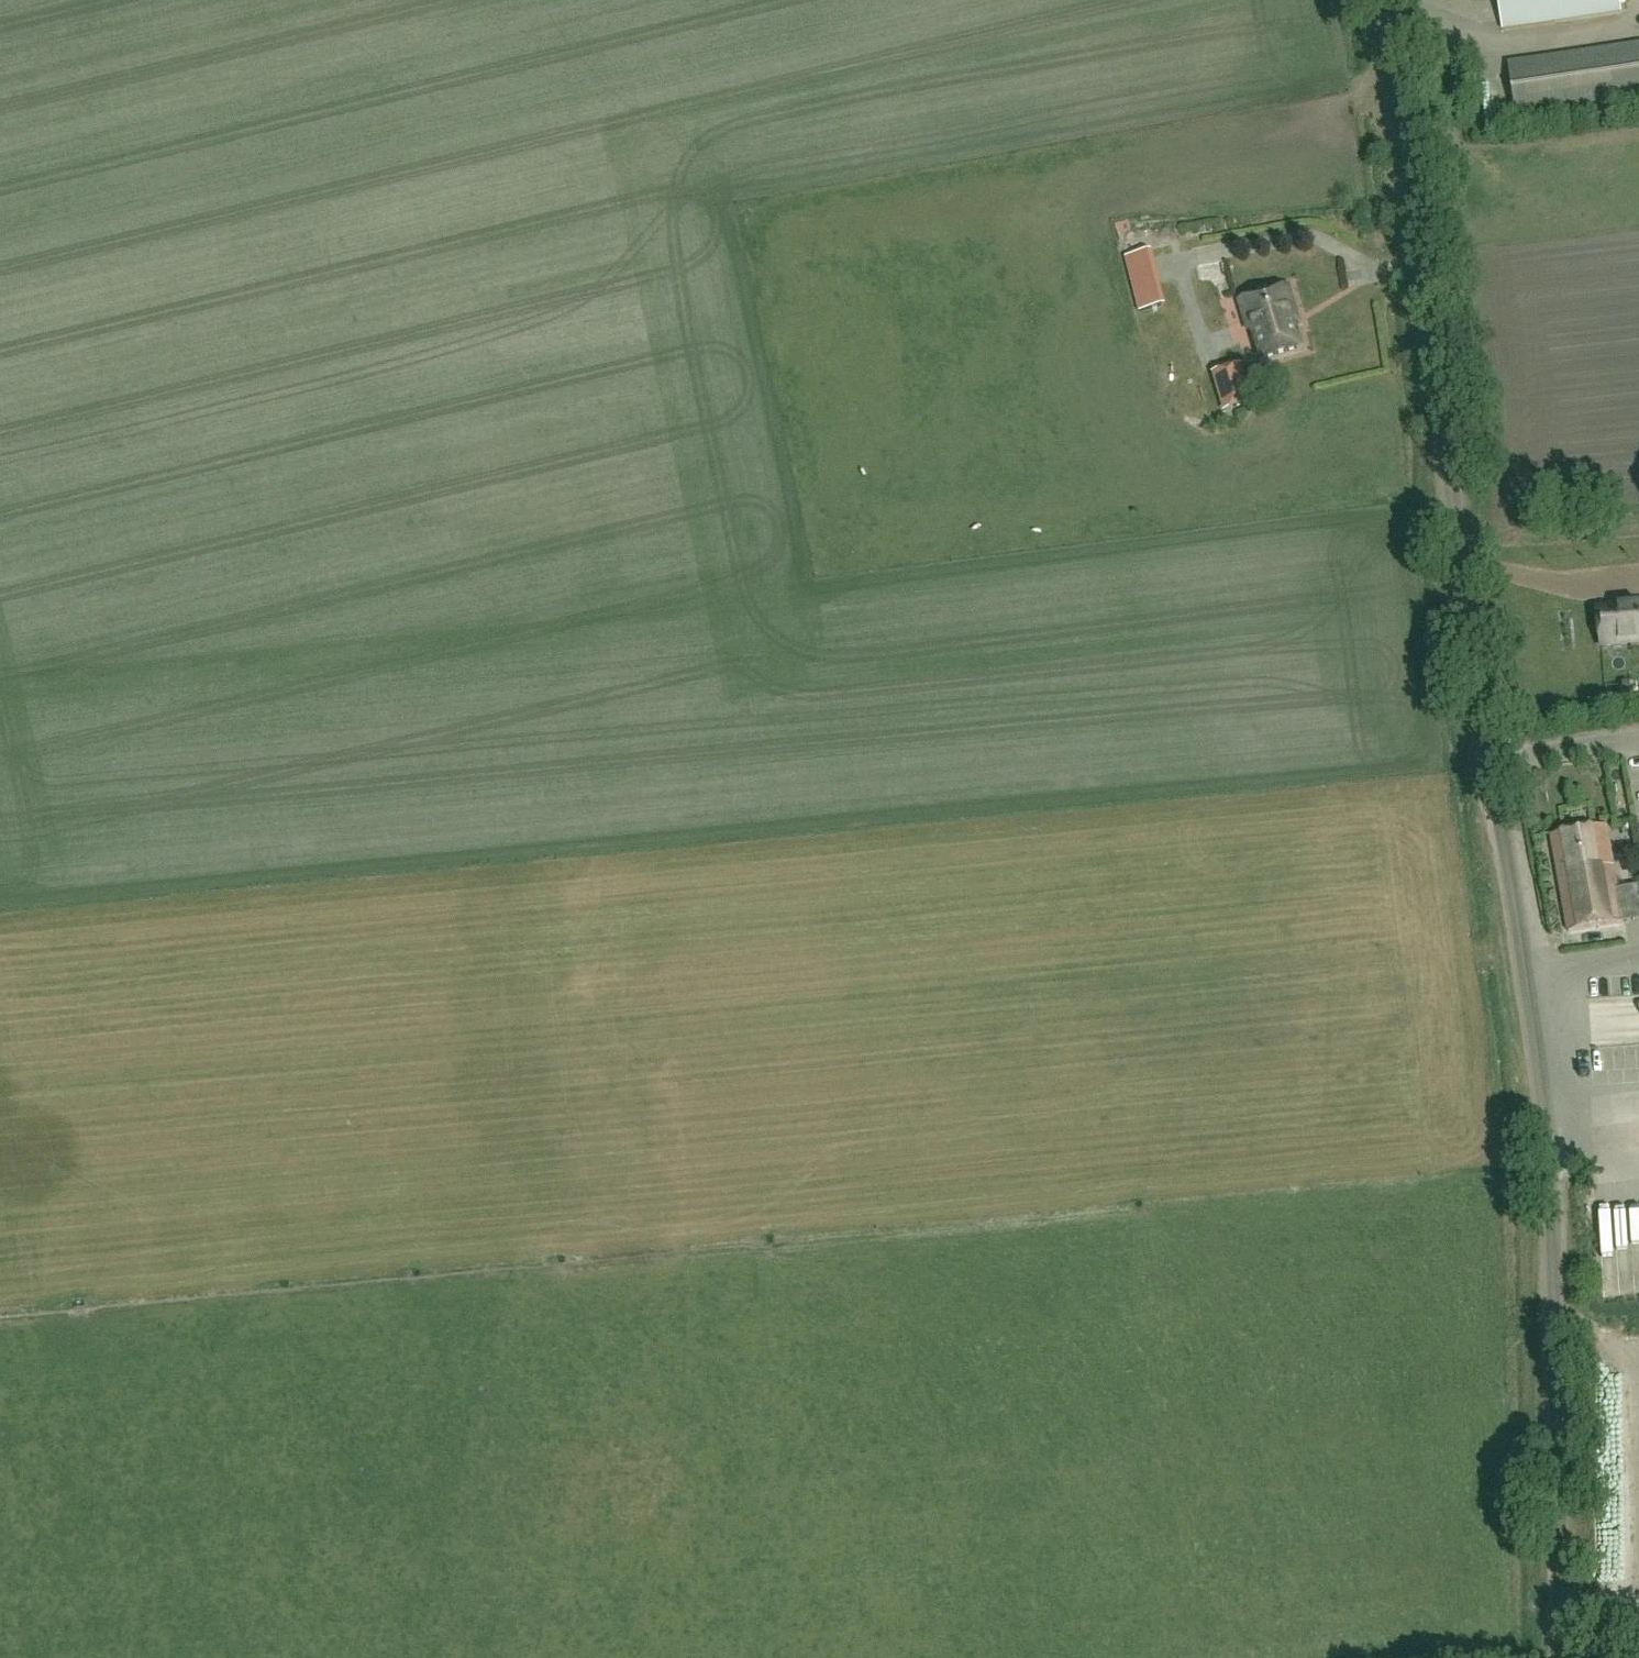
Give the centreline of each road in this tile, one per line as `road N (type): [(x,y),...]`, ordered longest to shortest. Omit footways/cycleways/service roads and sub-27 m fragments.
road 1 (unclassified): [(1563,1657),(1545,1118),(1381,0)]

